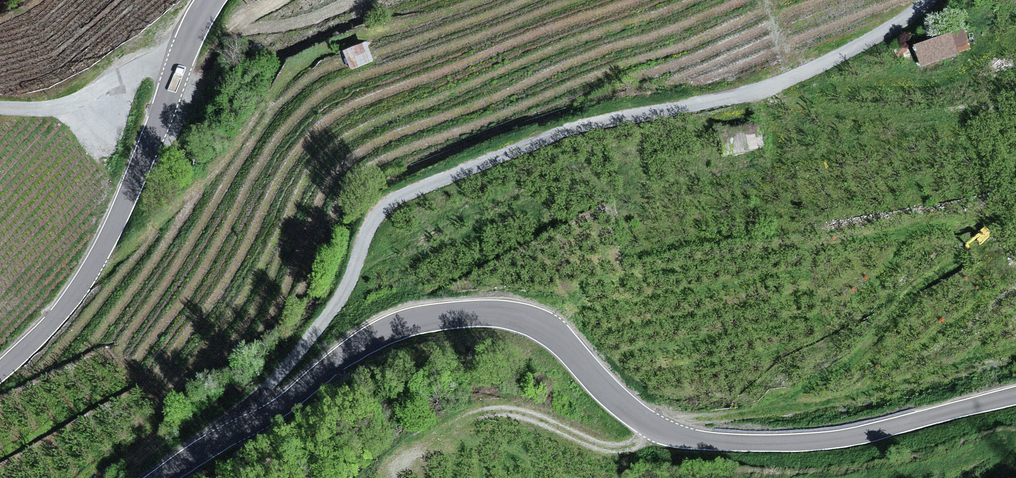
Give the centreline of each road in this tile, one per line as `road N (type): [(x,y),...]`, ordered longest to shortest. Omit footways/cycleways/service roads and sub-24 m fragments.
road 1 (unclassified): [(1015,396),(838,439),(685,438),(615,401),(575,353),(535,323),(453,315),(354,348),(282,407),(161,477)]
road 2 (unclassified): [(0,371),(84,281),(212,0)]
road 3 (track): [(653,425),(626,447),(506,411),(439,429)]
road 4 (track): [(0,107),(72,103),(130,67),(181,62)]

